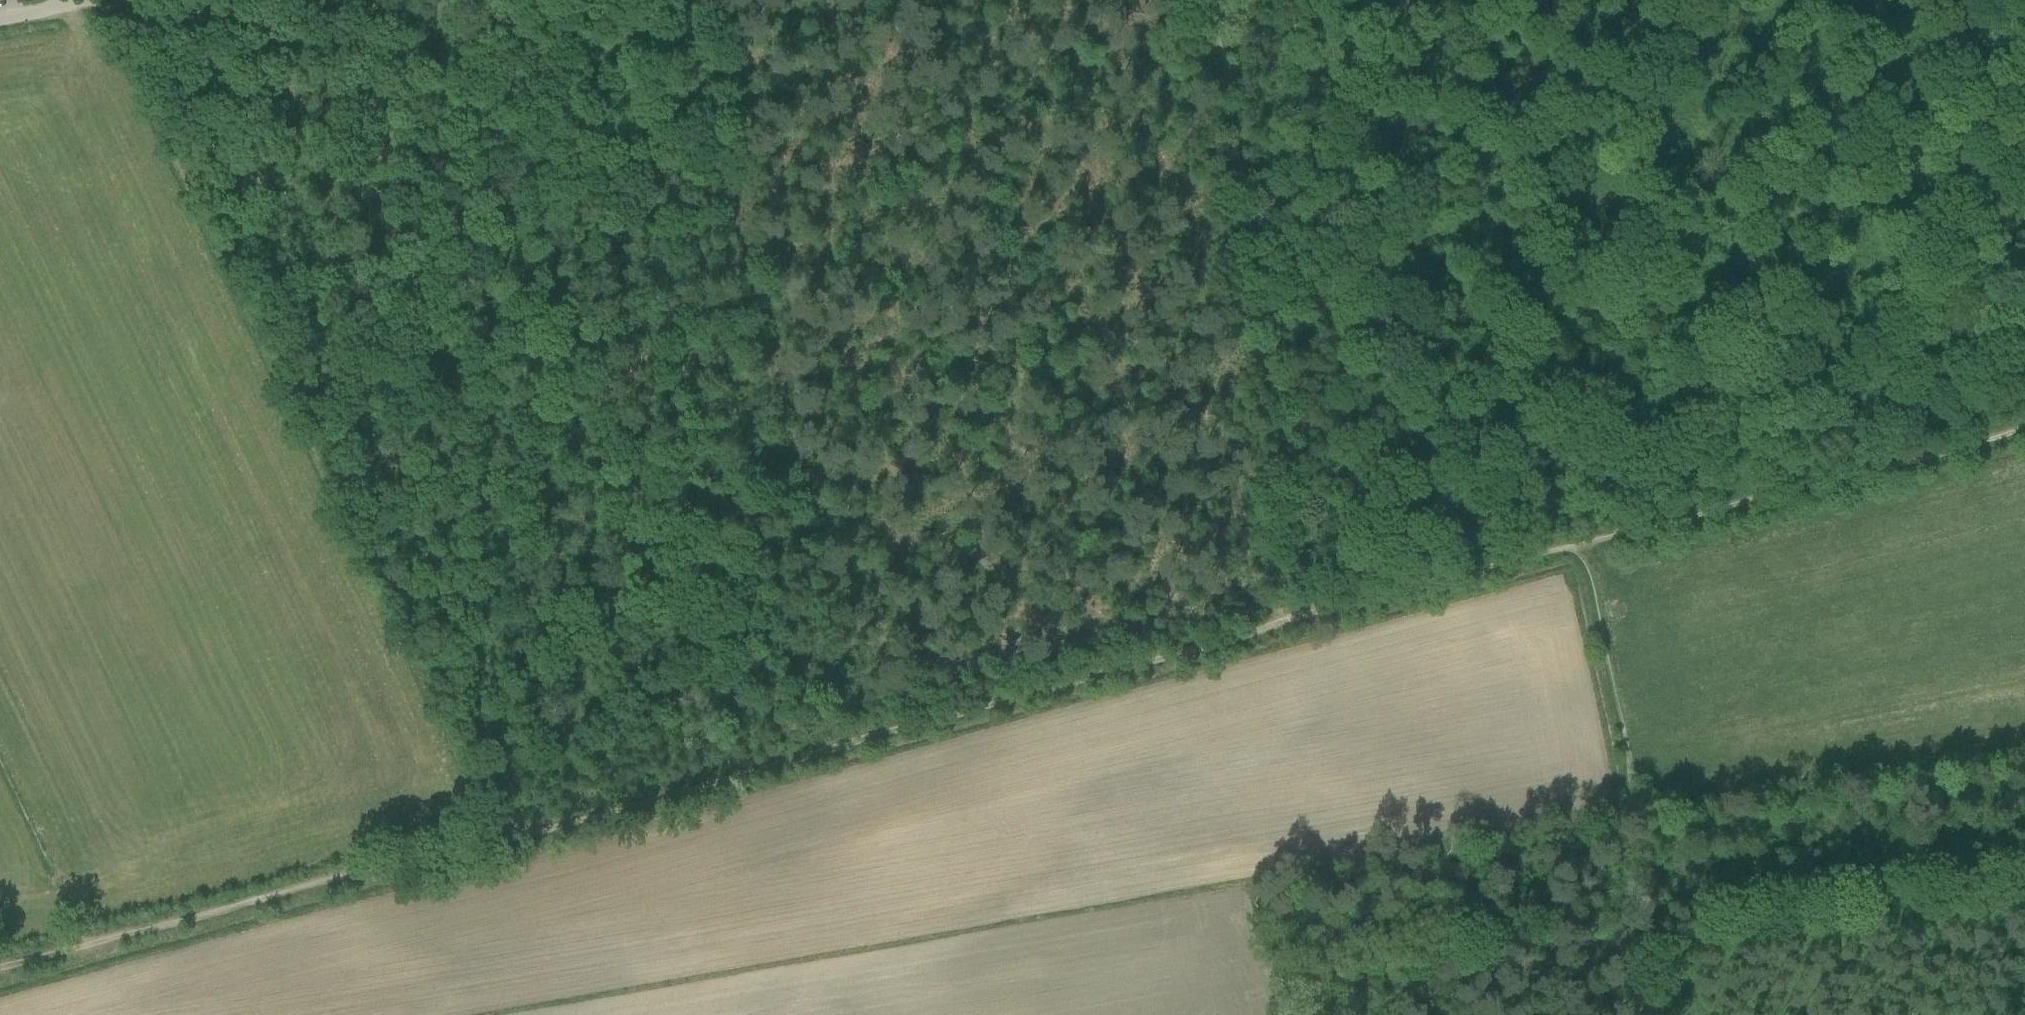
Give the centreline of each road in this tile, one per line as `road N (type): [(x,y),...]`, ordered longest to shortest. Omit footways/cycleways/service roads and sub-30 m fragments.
road 1 (track): [(0,970),(1321,614)]
road 2 (track): [(1567,547),(2024,425)]
road 3 (track): [(1321,614),(1567,547)]

